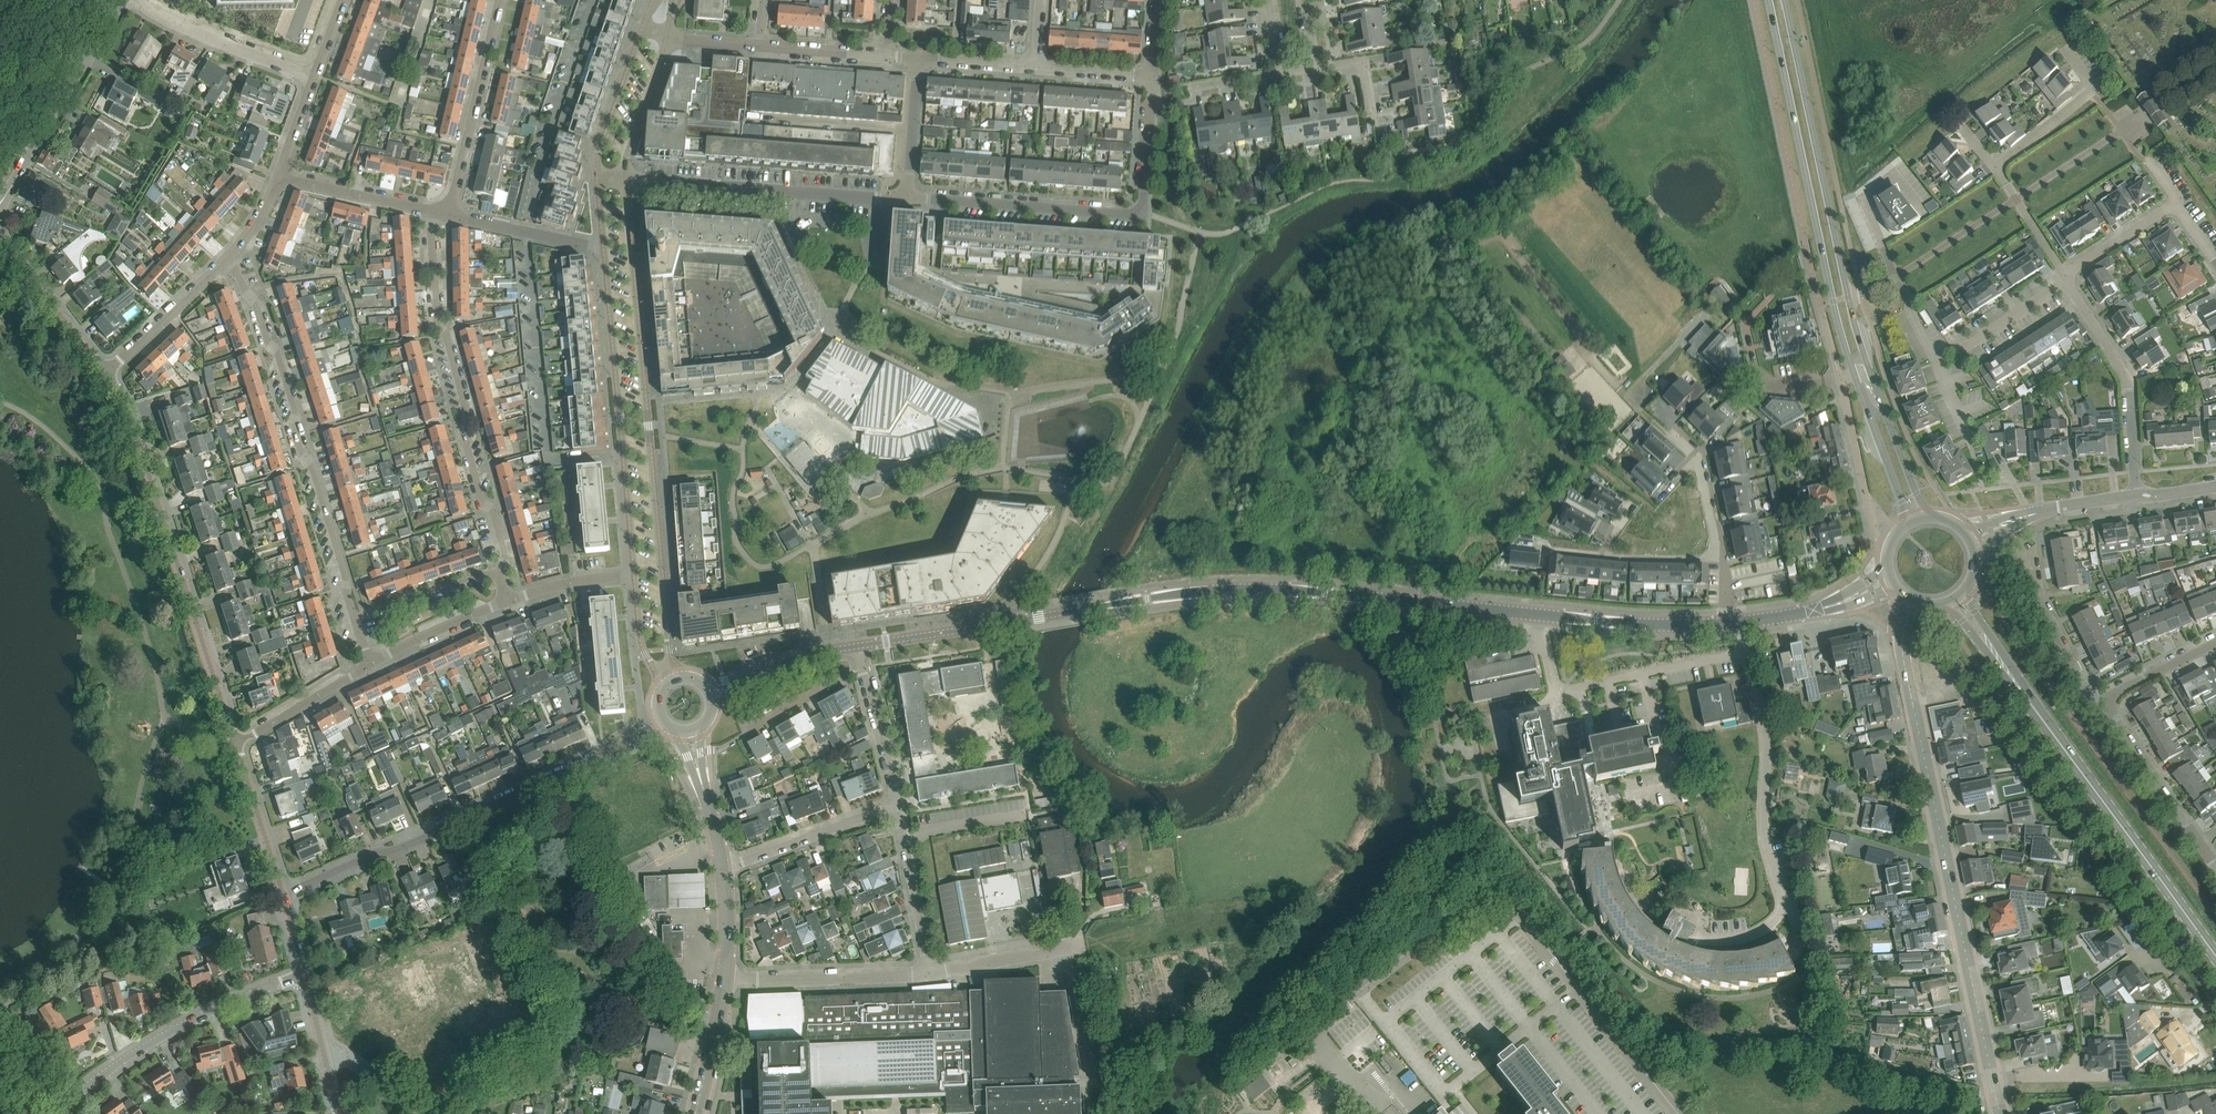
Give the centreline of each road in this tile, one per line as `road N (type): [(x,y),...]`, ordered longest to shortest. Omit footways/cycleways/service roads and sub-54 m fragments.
road 1 (tertiary): [(856,645),(1227,589),(1662,625),(1736,622)]
road 2 (residential): [(2000,1113),(1906,671),(1903,633),(1913,602)]
road 3 (residential): [(686,679),(668,649),(625,178)]
road 4 (residential): [(1358,992),(1498,889),(1679,1113)]
road 5 (residential): [(282,893),(593,762),(663,720)]
road 6 (unclassified): [(235,744),(126,409),(106,373)]
road 7 (secondary): [(1768,0),(1858,378)]
road 8 (residential): [(1699,940),(1756,934),(1784,903),(1763,820),(1767,739),(1736,622)]
road 9 (residential): [(225,259),(277,353),(354,617)]
road 10 (residential): [(498,570),(506,556),(493,510),(480,498),(463,432),(468,415),(438,321),(434,211)]
road 11 (residential): [(606,250),(636,574)]
road 12 (secondary): [(2215,958),(2031,703)]
road 13 (secondary): [(1849,296),(1784,0)]
road 14 (tertiary): [(55,1113),(168,1034),(304,974)]
road 15 (residential): [(907,197),(625,178)]
road 16 (residential): [(0,203),(121,0)]
road 17 (residential): [(1142,215),(907,197)]
road 18 (residential): [(2136,495),(2126,377),(2065,278)]
road 19 (residential): [(450,213),(499,0)]
road 20 (residential): [(724,980),(929,973)]
road 21 (unclassified): [(313,78),(132,0)]
road 22 (residential): [(898,805),(723,868)]
road 23 (residential): [(1967,437),(1894,277)]
road 24 (residential): [(1858,378),(1838,382),(1876,532)]
road 25 (residential): [(2200,844),(2104,699)]
road 26 (residential): [(2066,49),(2092,89),(1995,169)]
road 27 (residential): [(929,973),(898,805)]
road 28 (unclassified): [(106,373),(0,241)]
road 29 (residential): [(1894,277),(1863,200),(1897,176),(1924,210)]
road 30 (unclassified): [(898,805),(856,645)]
road 31 (residential): [(106,373),(225,259)]
road 32 (residential): [(434,211),(277,176)]
road 33 (residential): [(606,250),(450,213)]
road 34 (residential): [(2104,699),(2081,682),(2028,564)]
road 35 (residential): [(235,744),(370,664)]
road 36 (tertiary): [(708,694),(800,656),(856,645)]
road 37 (unclassified): [(282,893),(235,744)]
road 38 (secondary): [(1858,378),(1908,526)]
road 39 (secondary): [(1924,519),(1870,374)]
road 40 (residential): [(929,973),(1080,946)]
road 41 (residential): [(370,664),(508,600)]
road 42 (residential): [(498,570),(354,617)]
road 43 (residential): [(641,30),(597,171)]
road 44 (residential): [(625,178),(668,38)]
road 45 (tertiary): [(723,868),(689,730)]
road 46 (residential): [(1672,434),(1702,466),(1724,561)]
road 47 (residential): [(907,197),(919,58)]
road 48 (tertiary): [(695,1113),(724,980)]
road 49 (residential): [(2065,278),(2176,206)]
road 50 (residential): [(508,600),(636,574)]
road 51 (residential): [(2065,278),(1995,169)]
road 52 (secondary): [(2031,703),(1963,594)]
road 53 (secondary): [(1952,602),(2031,703)]
road 54 (residential): [(886,55),(759,45)]
road 55 (residential): [(2104,699),(2215,643)]
road 56 (residential): [(1724,561),(1604,557)]

